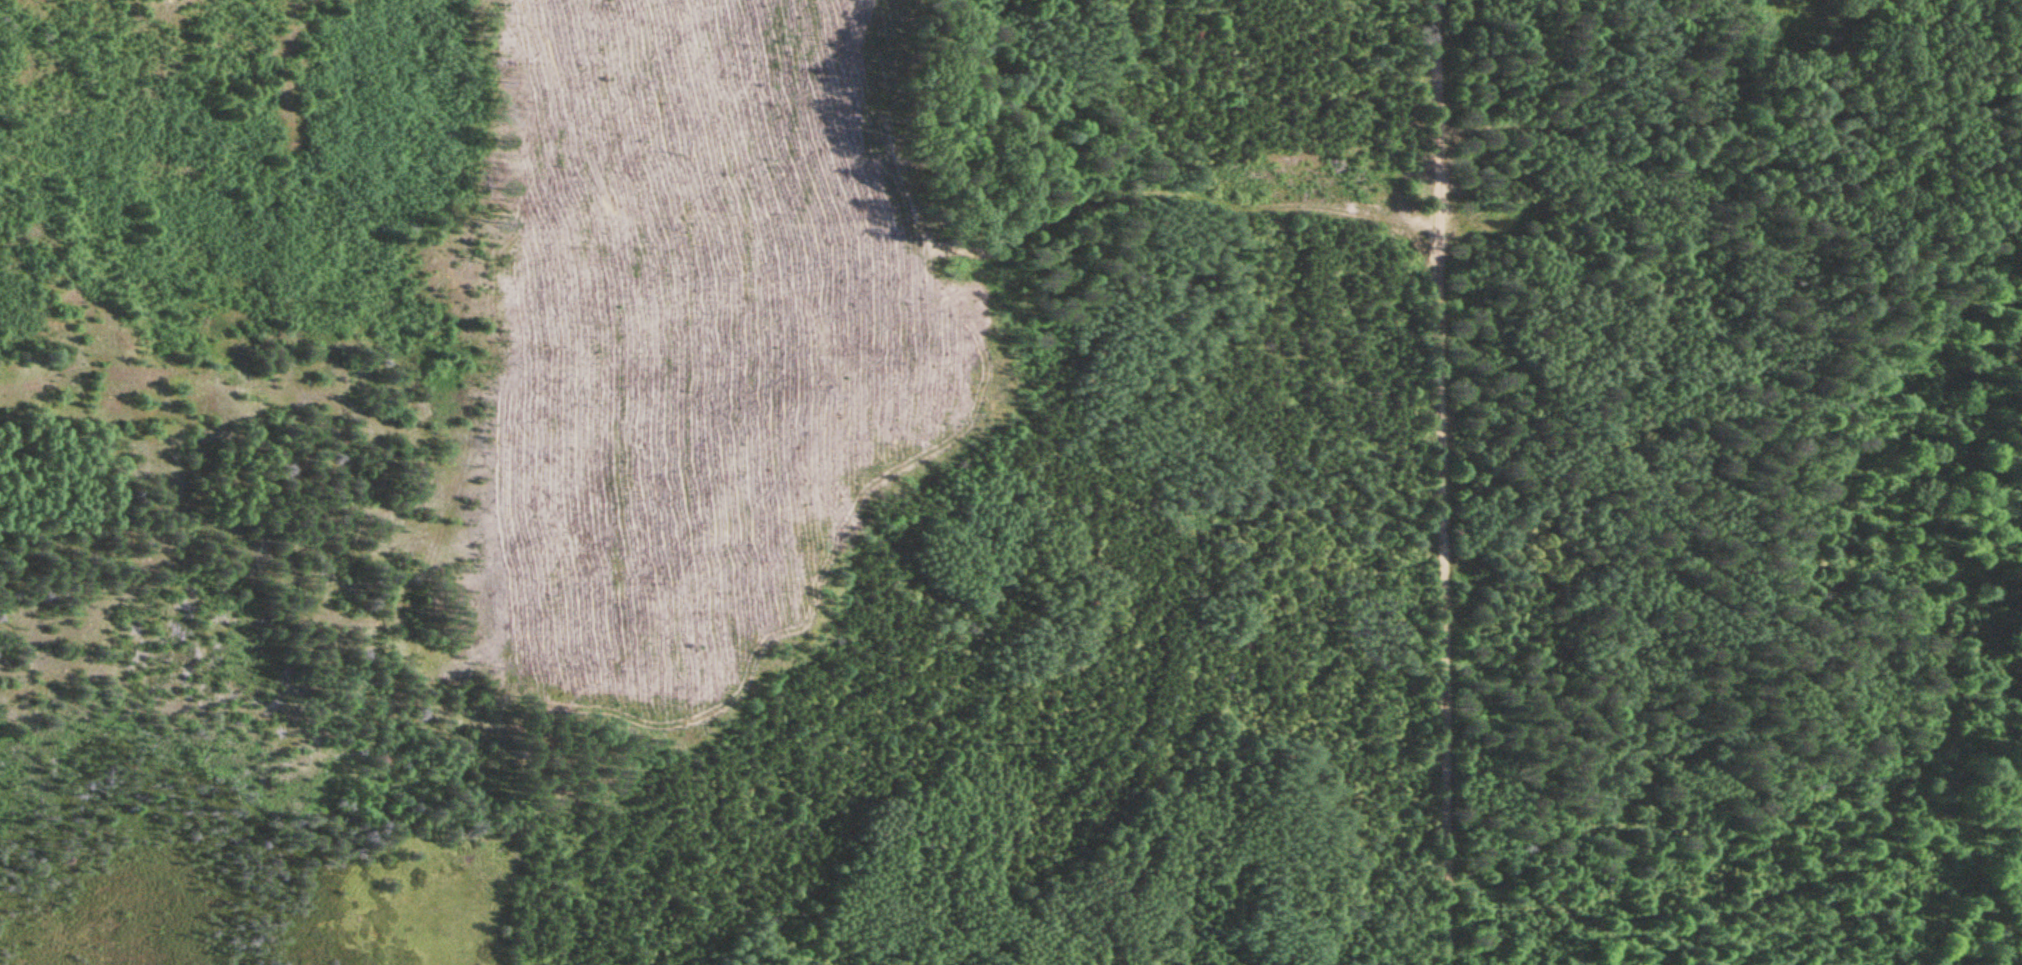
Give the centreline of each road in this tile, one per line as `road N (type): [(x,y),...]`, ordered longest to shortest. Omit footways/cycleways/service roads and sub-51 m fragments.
road 1 (residential): [(1452,964),(1440,0)]
road 2 (track): [(1441,127),(1576,132),(1862,122),(2021,85)]

